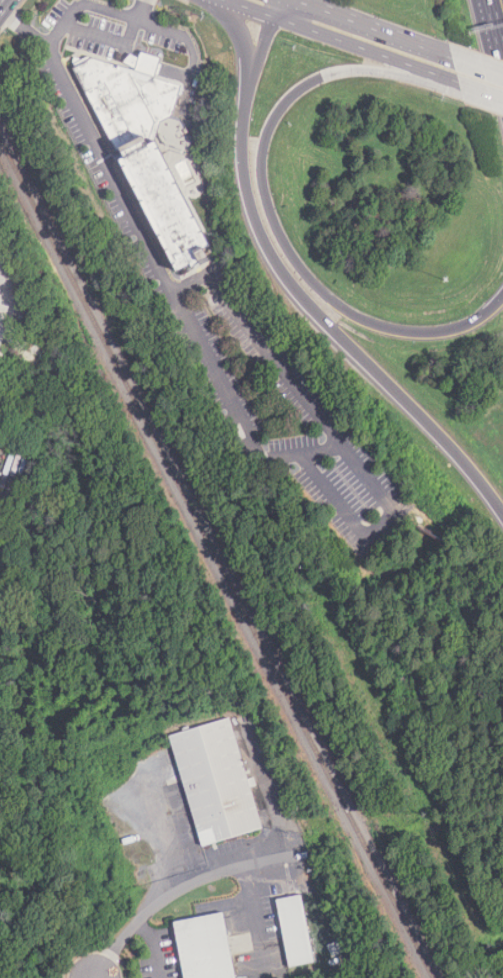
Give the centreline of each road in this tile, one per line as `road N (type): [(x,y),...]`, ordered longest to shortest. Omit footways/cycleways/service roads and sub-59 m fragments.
road 1 (motorway): [(502,300),(474,325),(448,334),(383,329),(341,309),(309,280),(271,216),(261,169),(266,139),(296,95),(351,72),(429,75)]
road 2 (motorway): [(249,81),(244,187),(277,269),(502,514)]
road 3 (residential): [(322,853),(268,859),(188,885),(152,909),(99,977)]
road 4 (trunk): [(270,18),(460,85)]
road 5 (trunk): [(452,55),(292,0)]

